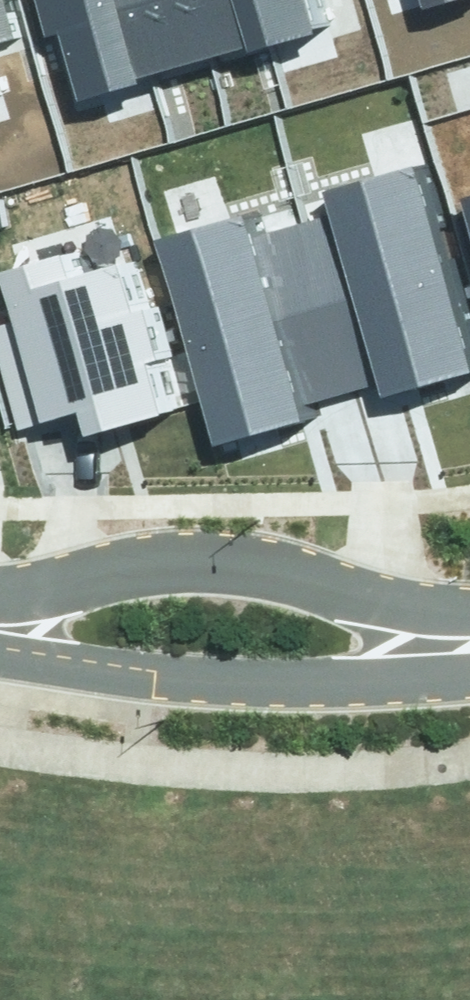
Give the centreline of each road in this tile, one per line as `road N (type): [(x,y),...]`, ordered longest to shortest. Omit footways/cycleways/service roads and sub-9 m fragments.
road 1 (residential): [(0,595),(120,562),(219,547),(338,566),(469,612)]
road 2 (residential): [(469,676),(435,686),(301,691),(0,634)]

